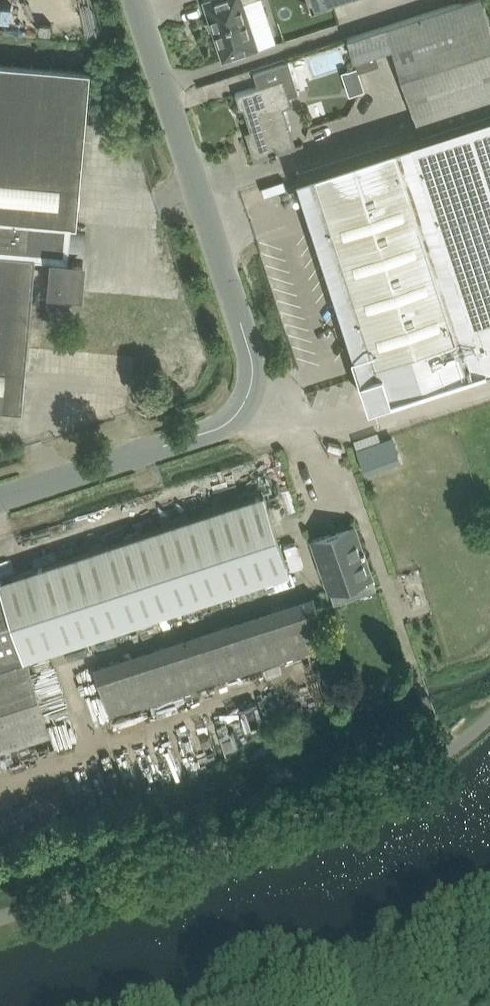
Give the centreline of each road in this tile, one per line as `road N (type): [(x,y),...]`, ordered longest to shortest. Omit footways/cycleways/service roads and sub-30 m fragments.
road 1 (unclassified): [(121,0),(234,345),(231,398),(220,429),(201,447),(0,514)]
road 2 (unclassified): [(489,719),(417,770),(0,915)]
road 3 (track): [(206,1005),(489,934)]

